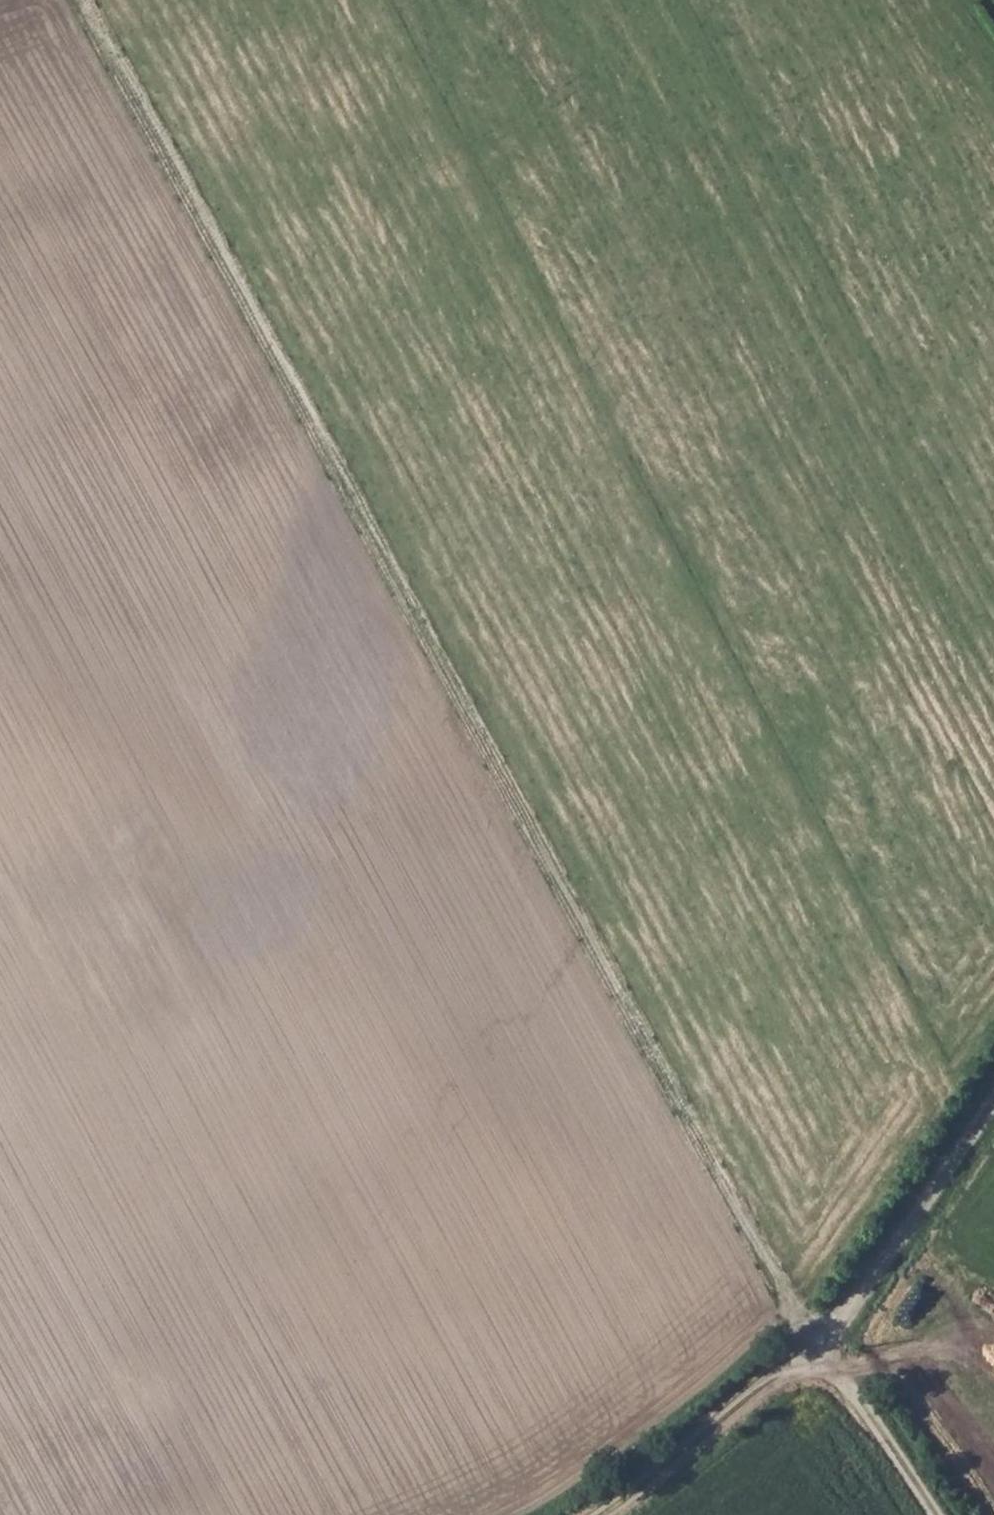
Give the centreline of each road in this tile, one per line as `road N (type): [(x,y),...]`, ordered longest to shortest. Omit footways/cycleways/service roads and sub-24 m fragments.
road 1 (track): [(993,1100),(838,1322),(830,1359),(773,1380),(602,1514)]
road 2 (track): [(830,1359),(931,1514)]

